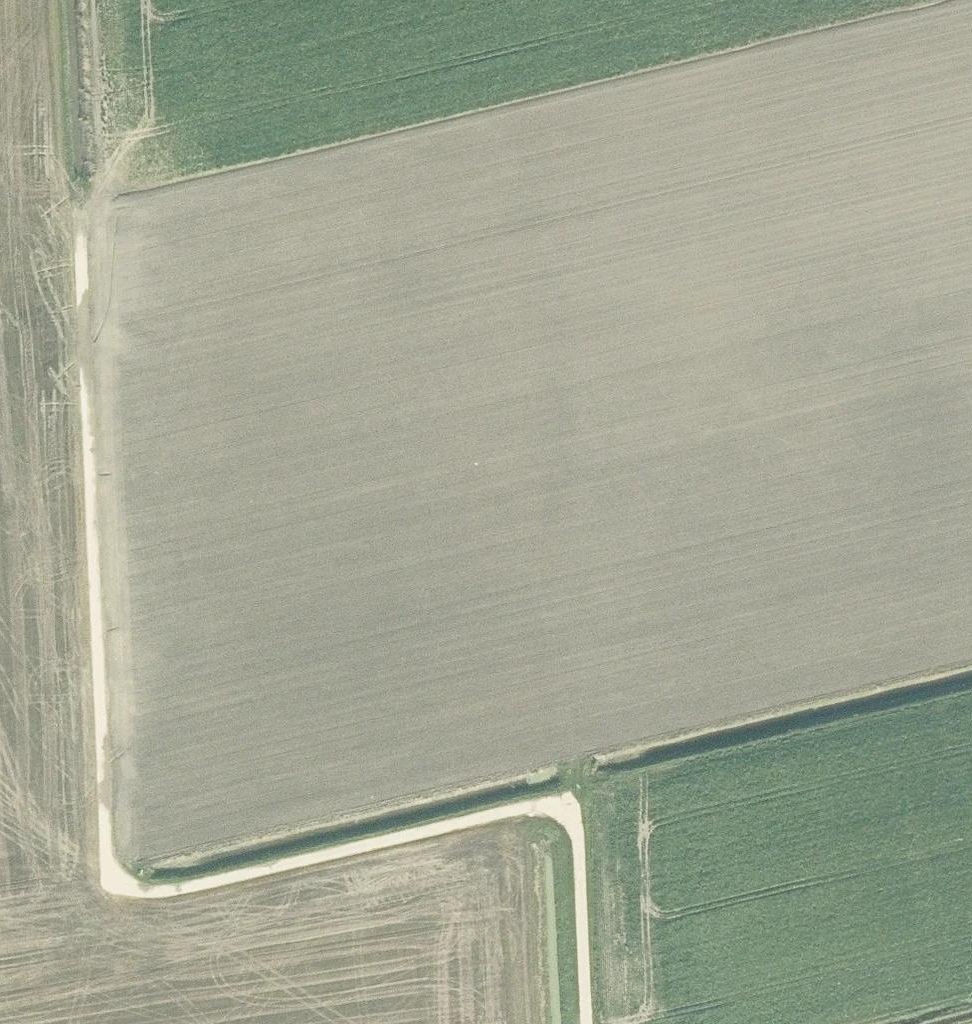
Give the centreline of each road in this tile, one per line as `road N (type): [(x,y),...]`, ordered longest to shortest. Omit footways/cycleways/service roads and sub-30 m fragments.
road 1 (track): [(585,1023),(576,841),(564,809),(540,802),(174,891),(144,889),(114,873),(105,833),(79,230)]

